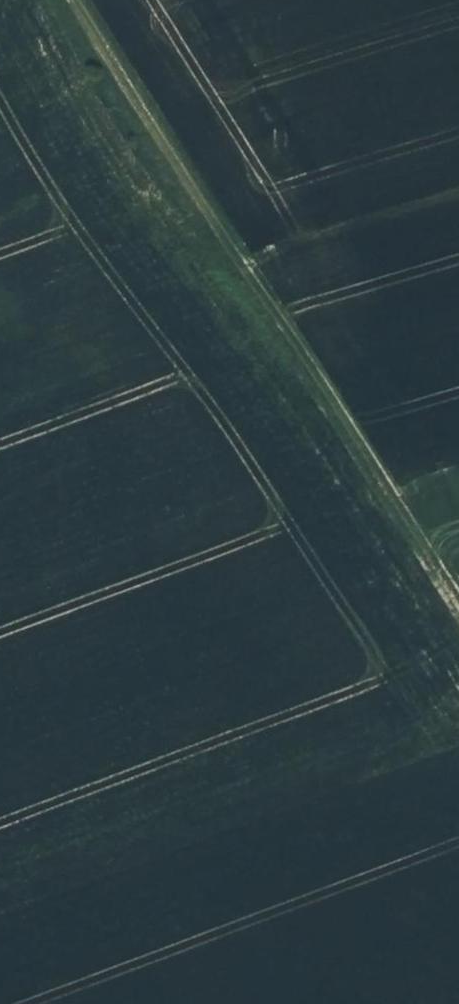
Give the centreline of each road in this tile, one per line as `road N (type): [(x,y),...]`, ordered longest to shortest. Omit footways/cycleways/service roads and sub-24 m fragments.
road 1 (track): [(458,592),(78,0)]

